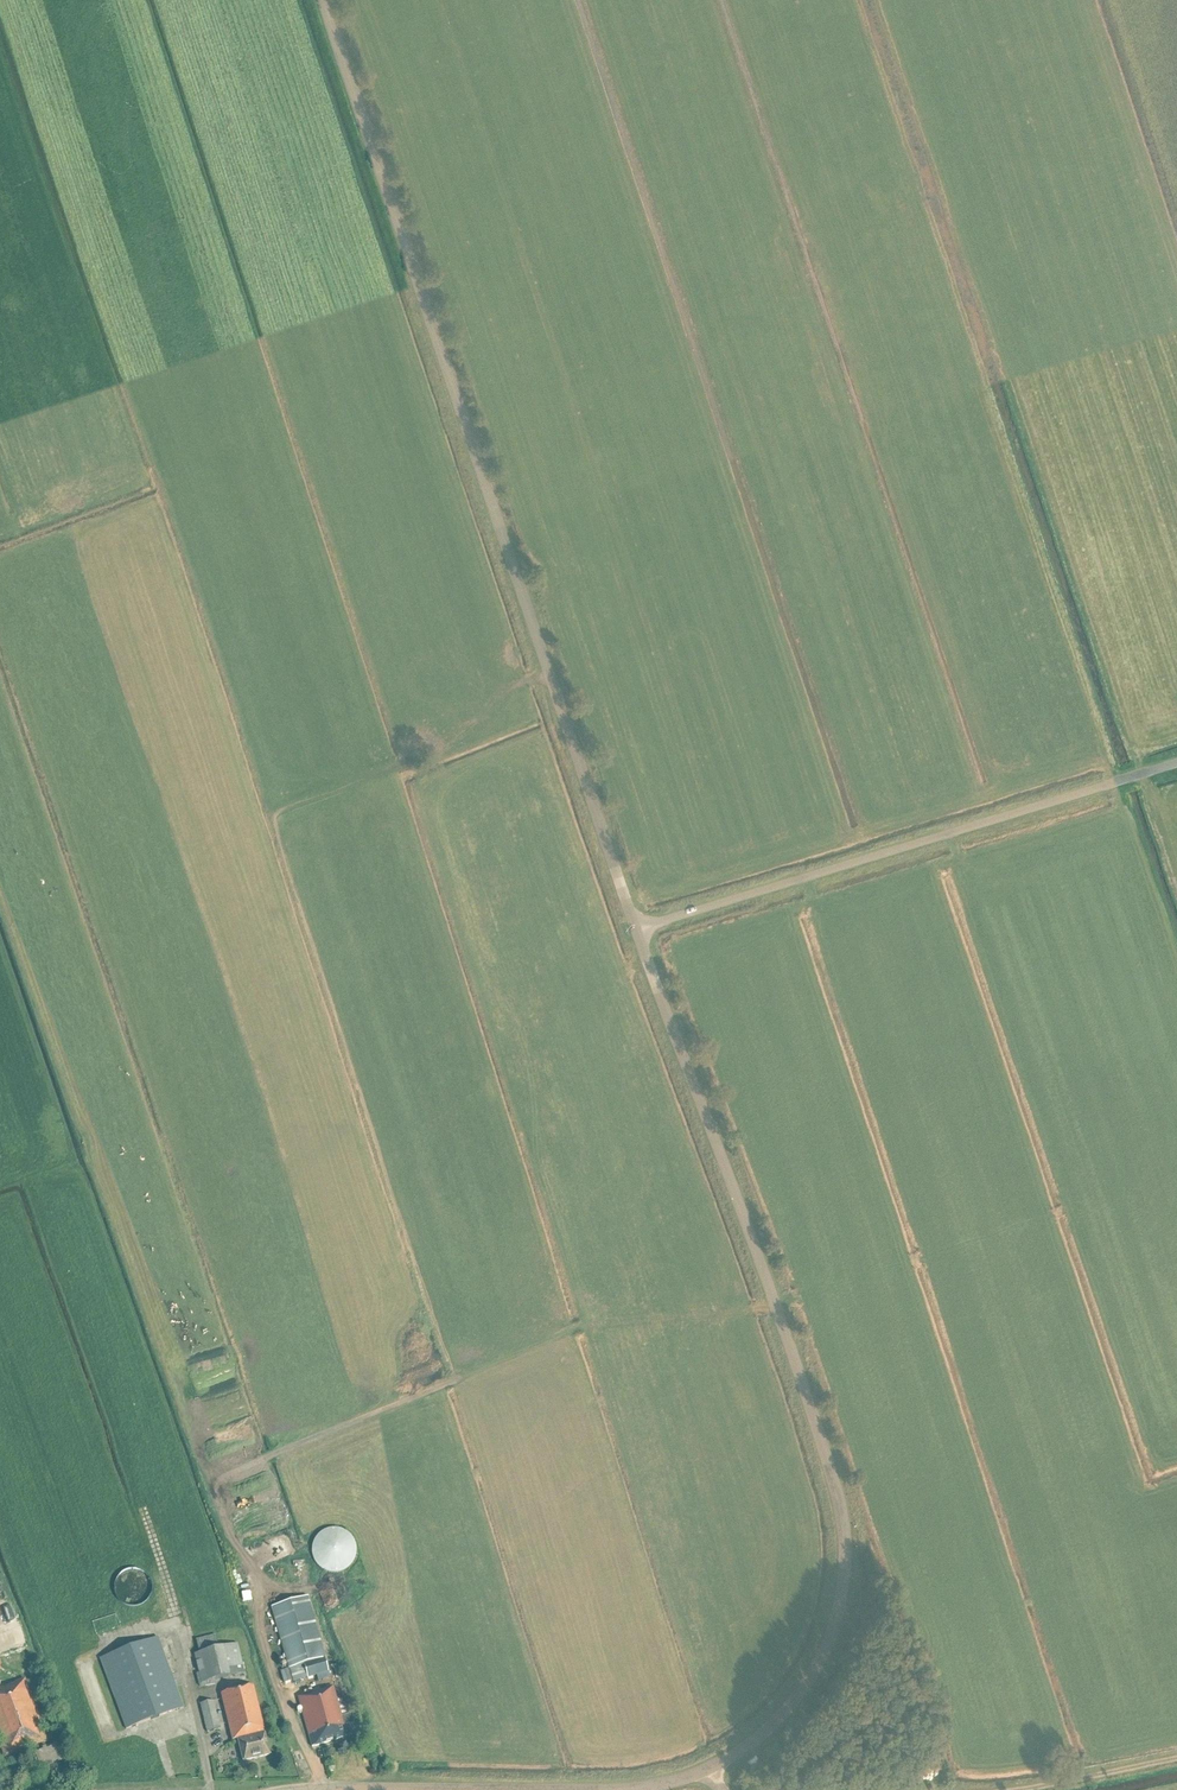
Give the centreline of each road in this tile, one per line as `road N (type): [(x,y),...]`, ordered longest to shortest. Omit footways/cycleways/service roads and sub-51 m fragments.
road 1 (tertiary): [(631,1789),(707,1772),(754,1748),(791,1713),(828,1660),(845,1596),(844,1530),(826,1459),(636,929)]
road 2 (tertiary): [(636,929),(323,0)]
road 3 (unclassified): [(1176,766),(636,929)]

